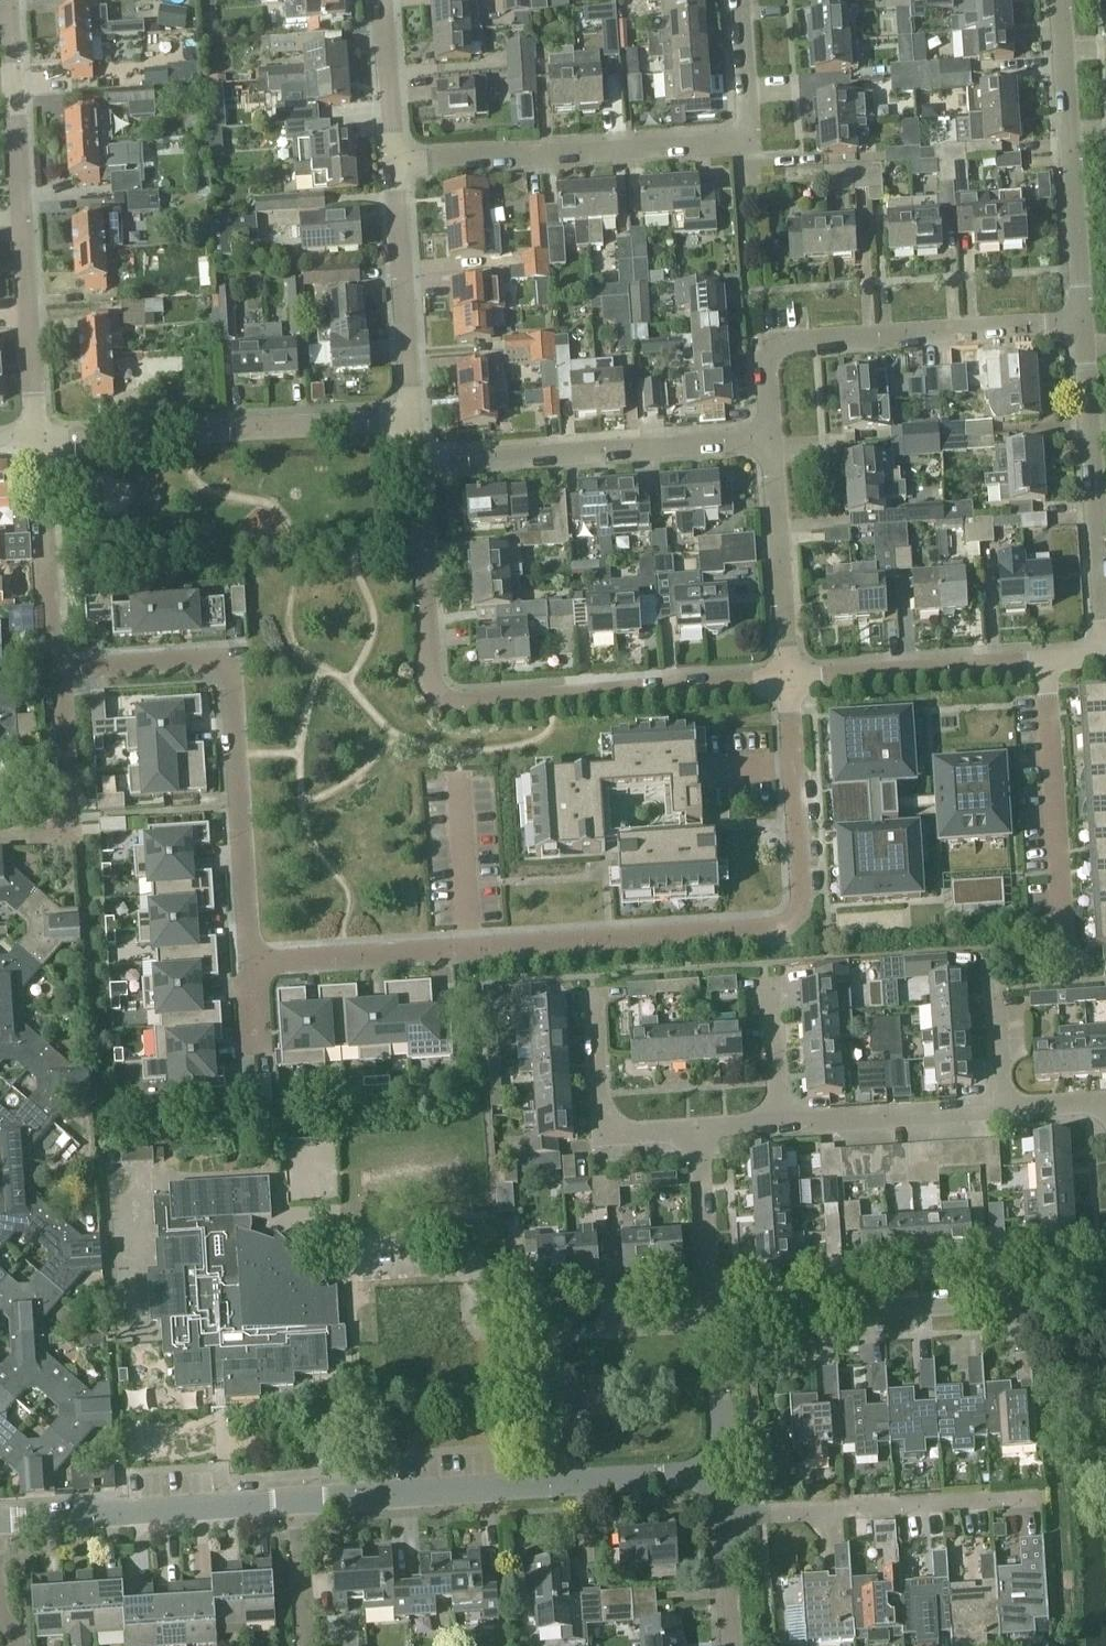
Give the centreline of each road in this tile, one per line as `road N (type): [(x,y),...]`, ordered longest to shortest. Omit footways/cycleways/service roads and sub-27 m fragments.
road 1 (residential): [(787,676),(804,879),(803,912),(775,929),(252,967)]
road 2 (residential): [(252,967),(236,661),(54,671)]
road 3 (residential): [(397,167),(744,136),(740,0)]
road 4 (residential): [(771,450),(763,346),(1083,319)]
road 5 (residential): [(718,1322),(1105,1295)]
road 6 (residential): [(39,441),(415,417)]
road 7 (residential): [(39,441),(14,78)]
road 8 (residential): [(419,471),(771,450)]
road 9 (residential): [(446,698),(787,676)]
road 10 (residential): [(1074,982),(1050,660)]
road 11 (residential): [(1083,319),(1058,0)]
road 12 (residential): [(565,1483),(560,1337),(570,1328),(718,1322)]
road 13 (residential): [(1105,622),(1083,319)]
road 14 (residential): [(0,1518),(299,1499)]
road 15 (residential): [(727,1516),(1020,1499)]
road 16 (residential): [(299,1499),(565,1483)]
road 17 (residential): [(787,676),(1050,660)]
road 18 (residential): [(415,417),(397,167)]
road 19 (residential): [(708,1129),(603,1133),(595,999)]
road 20 (residential): [(54,671),(39,441)]
road 21 (residential): [(446,698),(434,671),(419,471)]
road 22 (residential): [(773,1126),(1002,1114)]
road 23 (residential): [(787,676),(771,450)]
road 24 (residential): [(0,841),(48,838),(63,829),(54,671)]
road 25 (residential): [(718,1322),(708,1129)]
road 26 (residential): [(397,167),(385,0)]
road 27 (residential): [(1002,1114),(989,948)]
road 28 (residential): [(565,1483),(725,1472)]
road 29 (residential): [(725,1472),(718,1322)]
road 30 (residential): [(309,1645),(299,1499)]
road 31 (residential): [(773,1126),(767,988)]
road 32 (residential): [(734,1645),(727,1516)]

